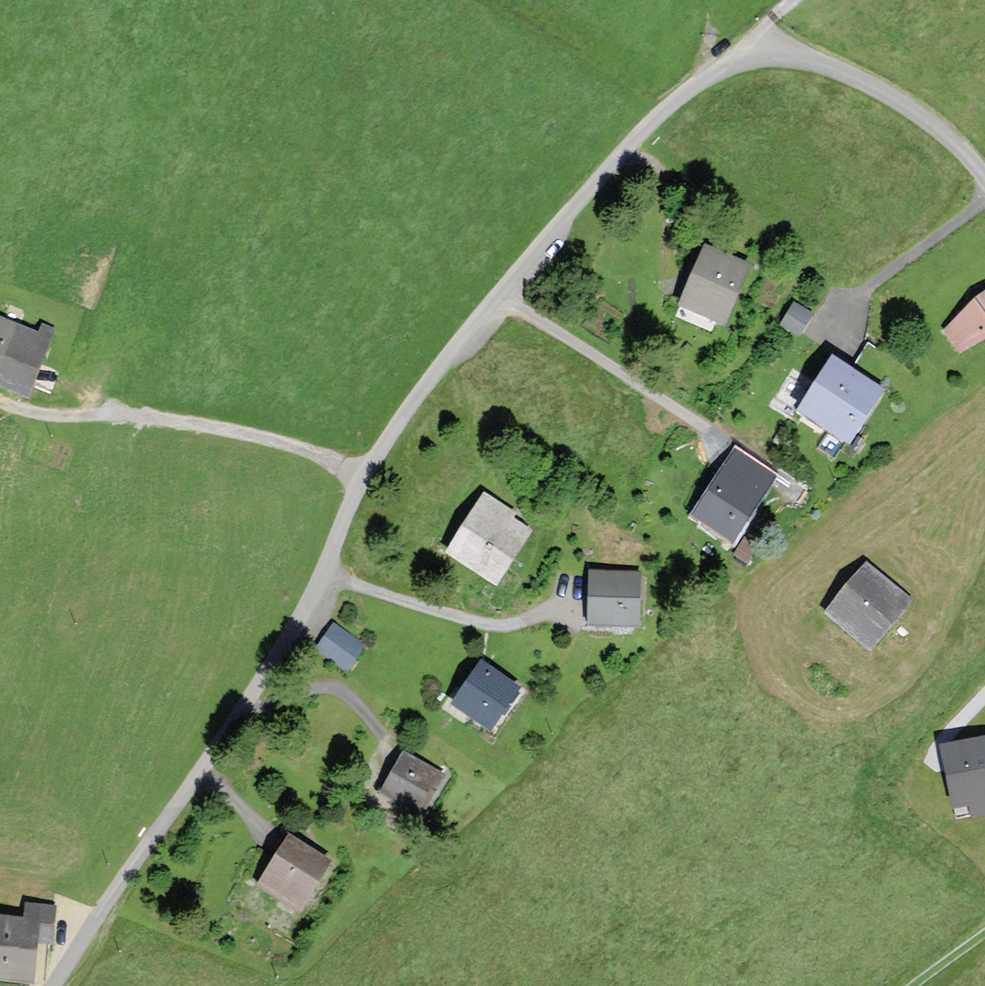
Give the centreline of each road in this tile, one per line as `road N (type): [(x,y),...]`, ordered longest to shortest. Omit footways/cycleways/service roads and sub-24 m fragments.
road 1 (unclassified): [(984,176),(913,110),(795,55),(750,54),(679,98),(564,218),(410,407),(364,475),(324,572),(274,659),(53,985)]
road 2 (track): [(364,475),(280,443),(184,422),(130,415),(41,418),(0,405)]

